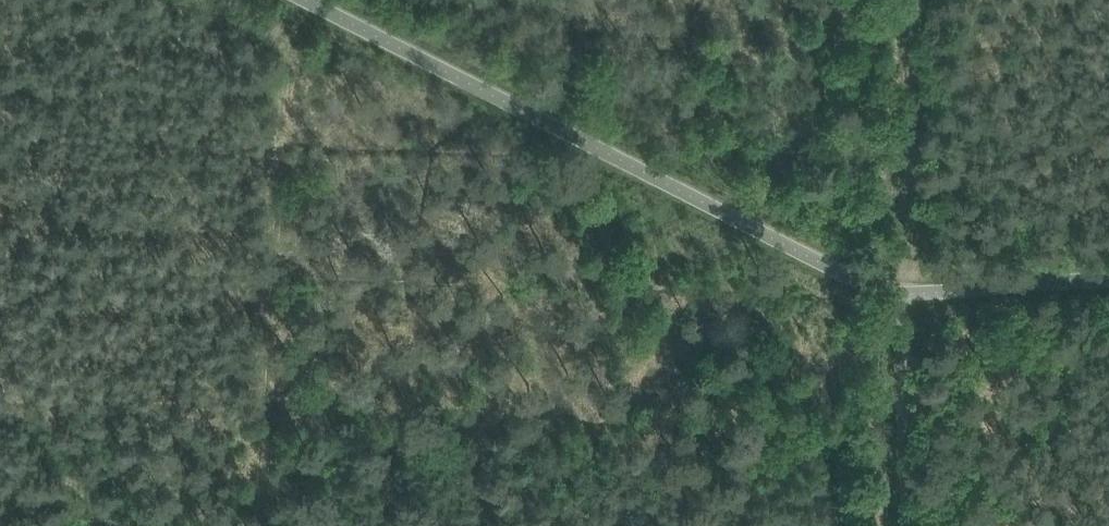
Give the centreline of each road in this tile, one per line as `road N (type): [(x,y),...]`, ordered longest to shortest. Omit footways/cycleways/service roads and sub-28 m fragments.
road 1 (track): [(907,0),(909,293)]
road 2 (track): [(909,293),(907,525)]

